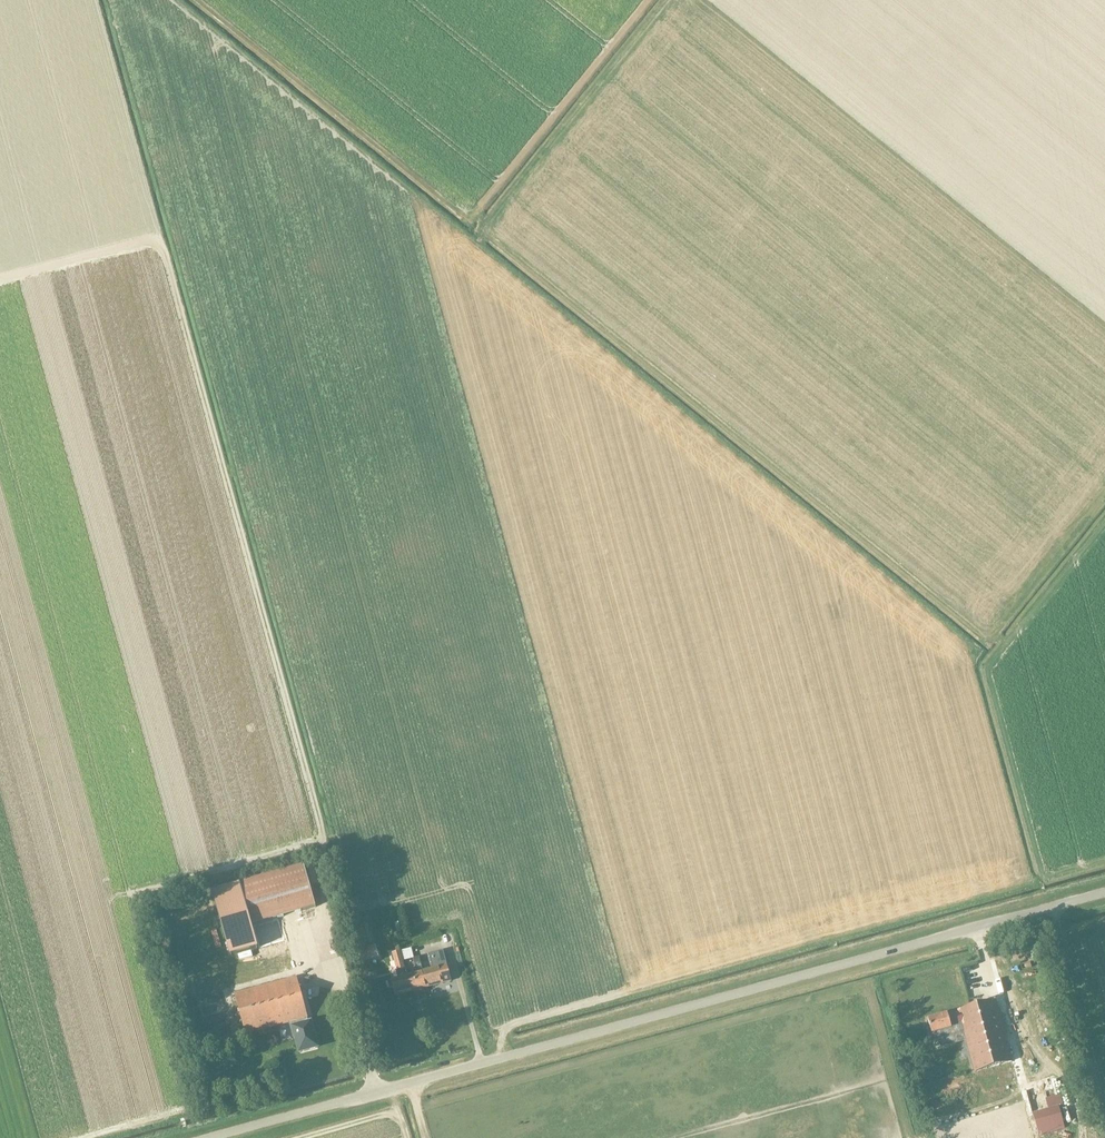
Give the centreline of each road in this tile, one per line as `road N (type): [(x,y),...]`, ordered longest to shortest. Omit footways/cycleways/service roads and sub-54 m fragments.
road 1 (unclassified): [(209,1137),(1104,892)]

